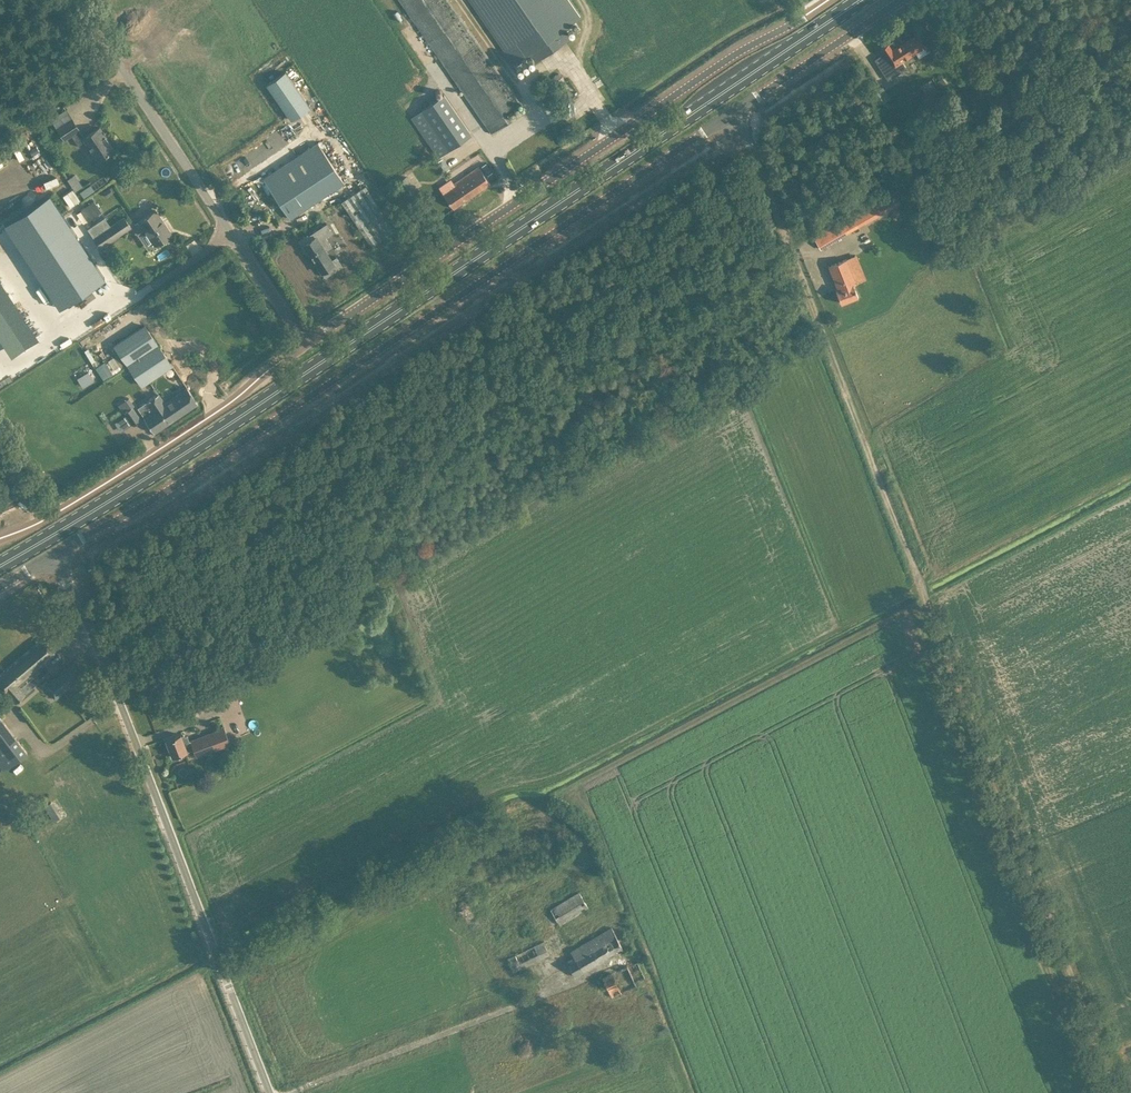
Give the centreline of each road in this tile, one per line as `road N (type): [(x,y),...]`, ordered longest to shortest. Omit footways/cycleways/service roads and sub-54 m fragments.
road 1 (track): [(1115,1092),(736,112)]
road 2 (primary): [(0,564),(319,363),(859,0)]
road 3 (unclassified): [(56,554),(205,467),(901,0)]
road 4 (unclassified): [(830,0),(706,73),(306,346)]
road 5 (unclassified): [(272,1092),(56,554)]
road 6 (unclassified): [(306,346),(83,0)]
road 7 (unclassified): [(306,346),(47,518),(0,538)]

